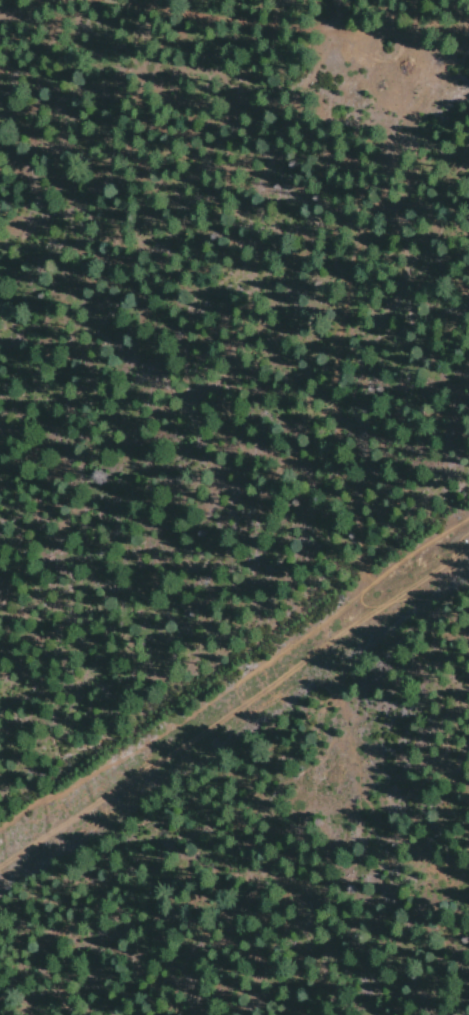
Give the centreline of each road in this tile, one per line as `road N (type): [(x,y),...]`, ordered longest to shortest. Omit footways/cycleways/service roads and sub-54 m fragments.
road 1 (track): [(0,862),(51,837),(60,798),(192,716),(468,517)]
road 2 (track): [(125,0),(304,25),(468,26)]

